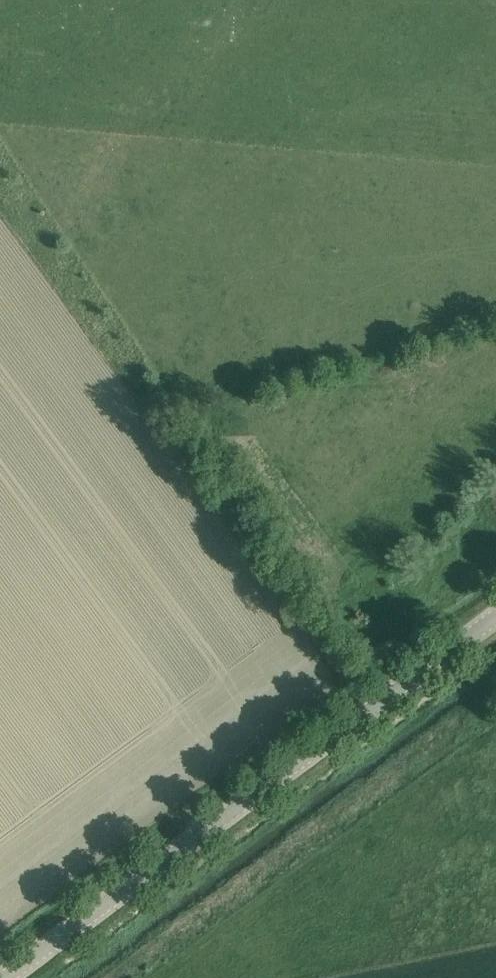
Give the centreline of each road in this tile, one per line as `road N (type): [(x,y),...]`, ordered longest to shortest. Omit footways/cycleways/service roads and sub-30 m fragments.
road 1 (tertiary): [(1,977),(495,614)]

